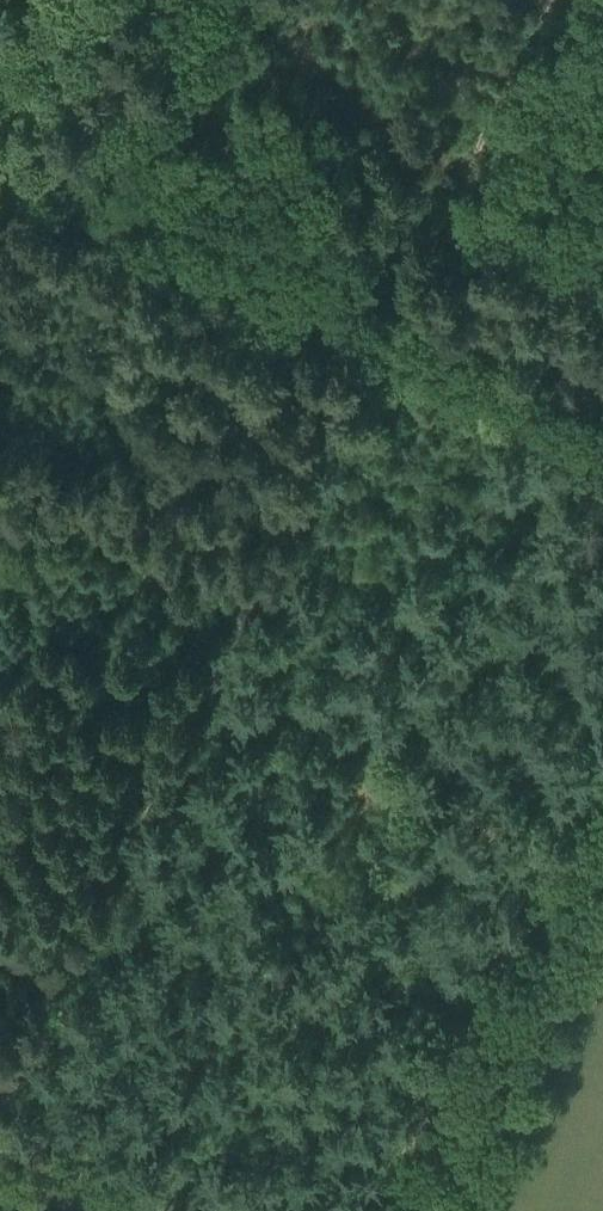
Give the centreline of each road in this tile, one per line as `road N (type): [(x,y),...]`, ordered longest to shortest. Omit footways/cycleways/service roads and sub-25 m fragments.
road 1 (track): [(555,0),(0,1096)]
road 2 (track): [(0,189),(602,443)]
road 3 (track): [(602,750),(381,1210)]
road 4 (track): [(64,0),(0,125)]

